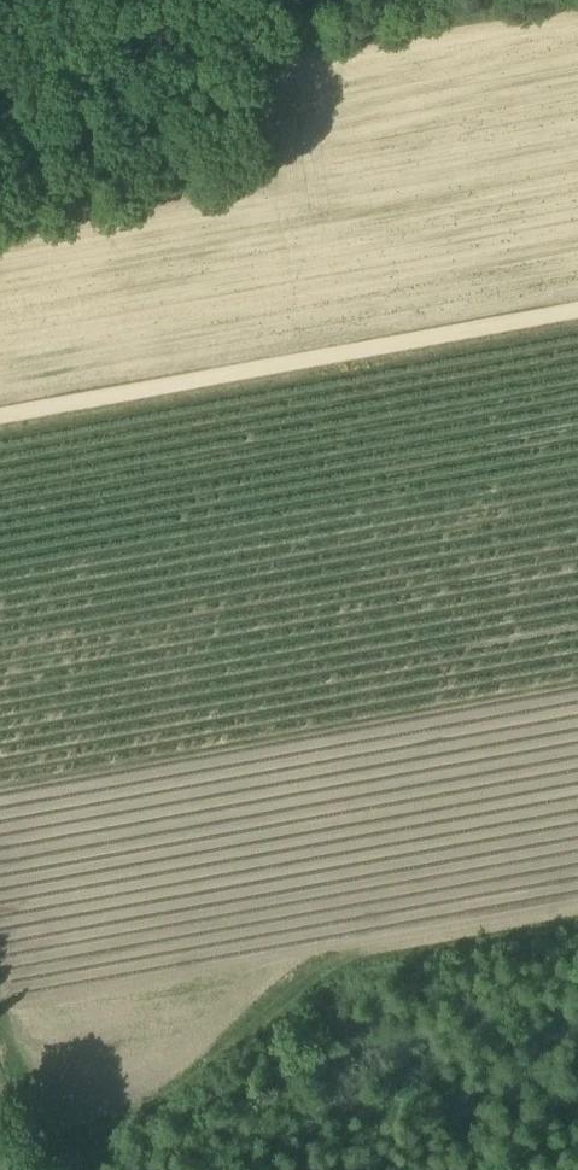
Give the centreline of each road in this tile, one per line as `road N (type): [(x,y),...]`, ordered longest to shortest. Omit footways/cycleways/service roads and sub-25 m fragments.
road 1 (track): [(0,421),(577,313)]

